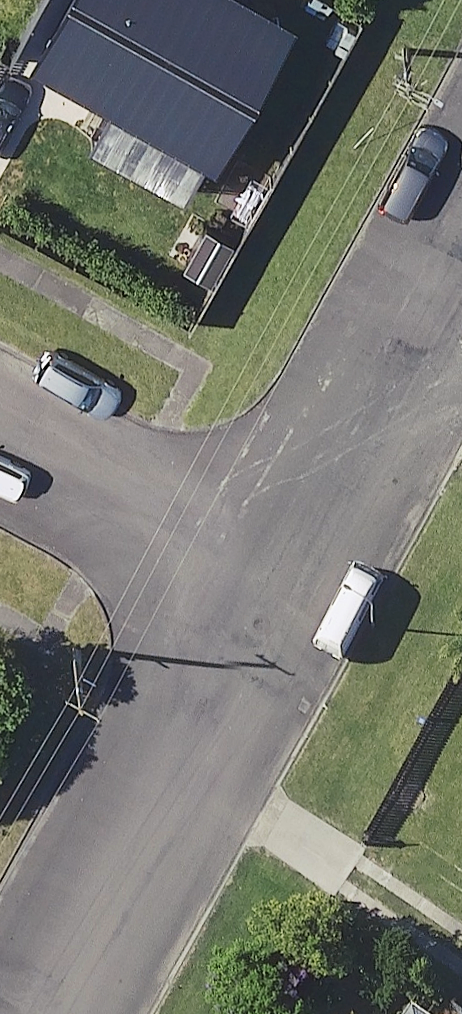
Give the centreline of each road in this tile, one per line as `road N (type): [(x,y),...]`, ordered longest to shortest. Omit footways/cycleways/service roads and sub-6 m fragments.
road 1 (residential): [(270,595),(39,1013)]
road 2 (residential): [(461,250),(270,595)]
road 3 (residential): [(0,438),(270,595)]

